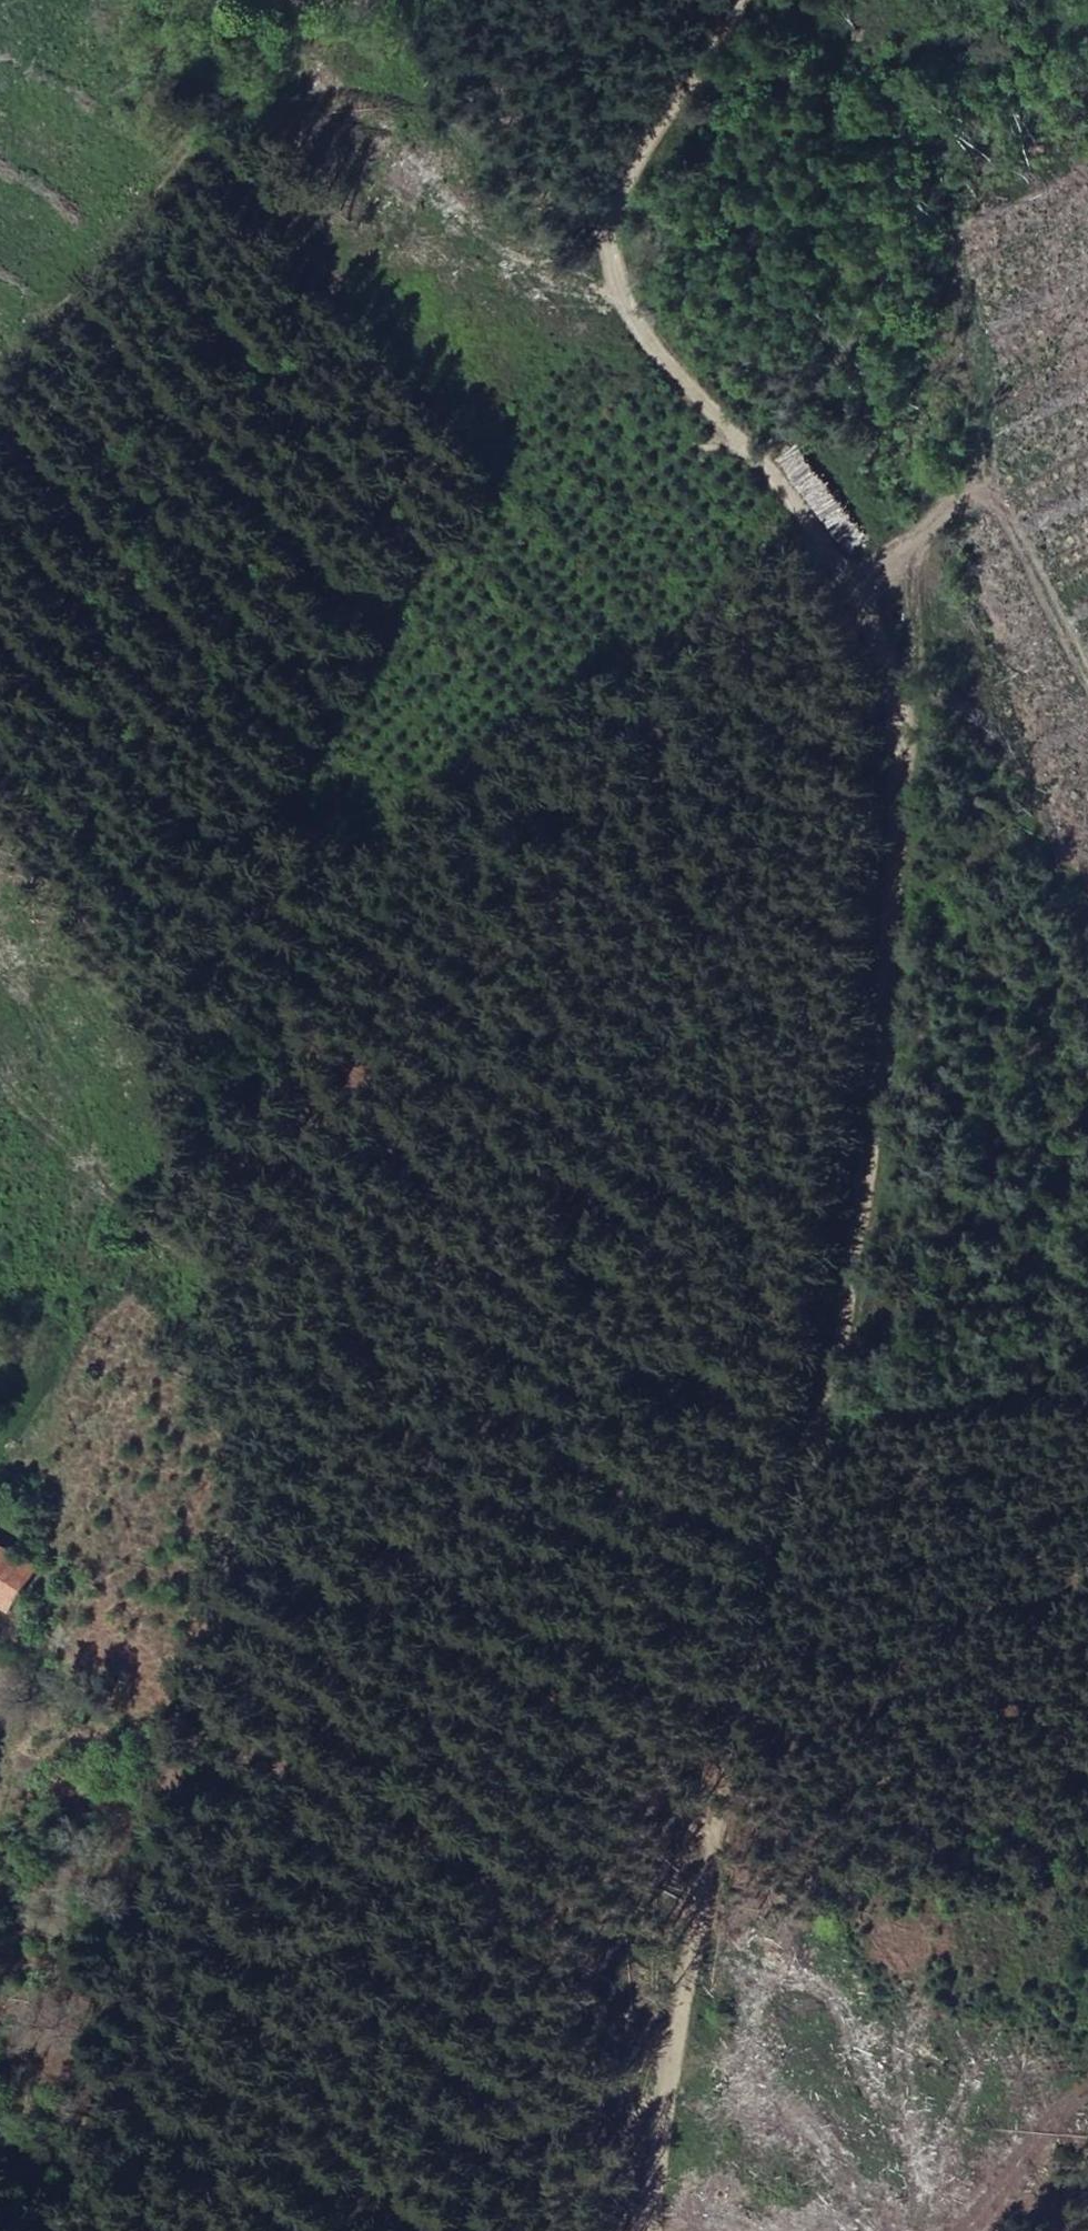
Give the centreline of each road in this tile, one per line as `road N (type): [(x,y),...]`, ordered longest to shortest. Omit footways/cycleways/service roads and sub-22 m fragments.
road 1 (track): [(740,0),(727,42),(627,177),(616,233),(633,315),(678,377),(794,481),(868,582),(891,652),(907,790),(899,977),(859,1270),(705,1884),(661,2230)]

